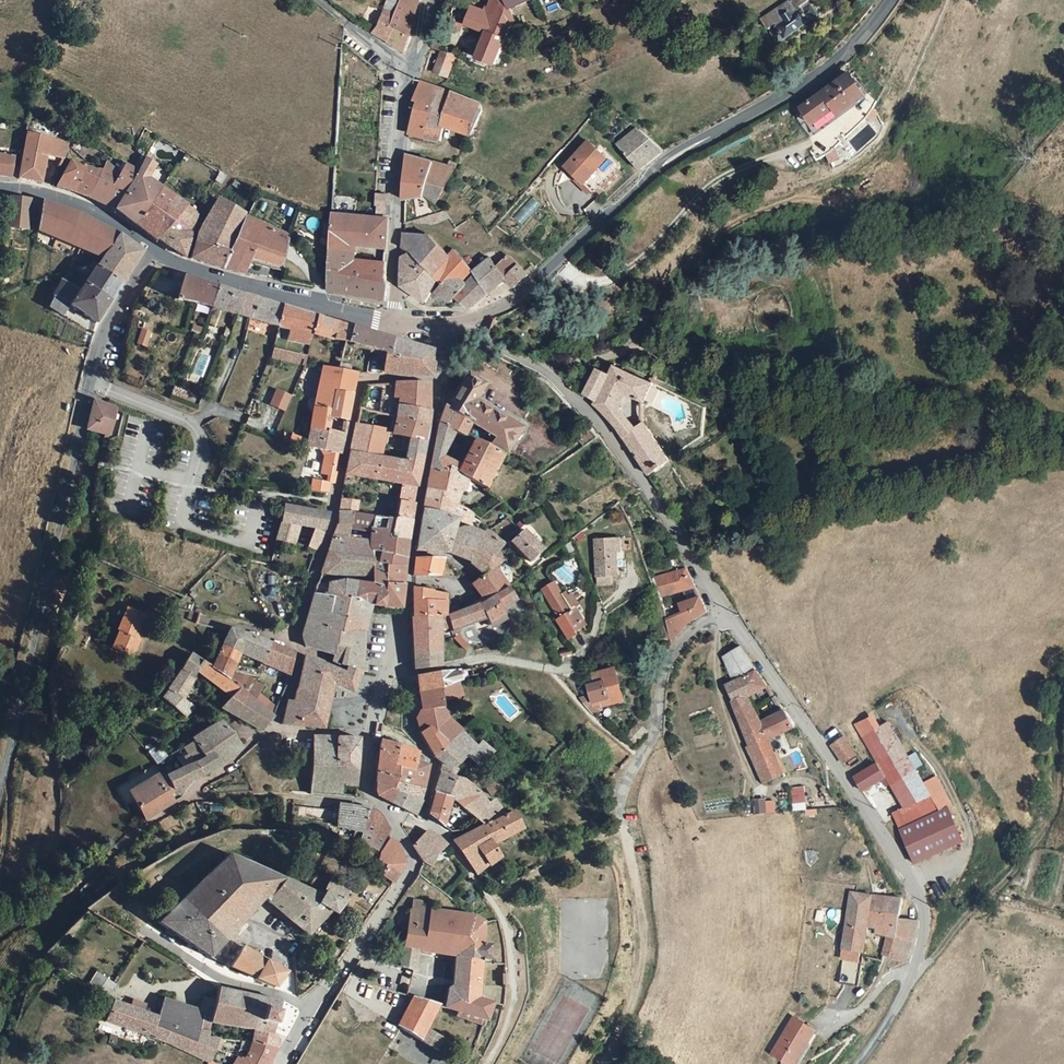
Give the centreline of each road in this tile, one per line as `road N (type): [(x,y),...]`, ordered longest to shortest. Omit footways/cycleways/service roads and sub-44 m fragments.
road 1 (track): [(1063,422),(823,375),(624,354),(702,250),(766,207),(828,186),(868,157),(892,126),(946,0)]
road 2 (unclassified): [(155,249),(106,326),(89,377),(0,793)]
road 3 (tertiary): [(454,324),(510,303),(677,157),(832,66),(889,0)]
road 4 (unclassified): [(727,610),(923,911),(915,961),(854,1063)]
road 5 (unclassified): [(532,364),(617,442),(727,610)]
road 6 (unclassified): [(727,610),(679,644),(661,679),(656,732),(628,777),(622,827)]
road 7 (tertiary): [(393,322),(407,70)]
road 8 (track): [(581,1063),(616,1016),(634,948),(635,888),(622,827)]
road 9 (tertiary): [(155,249),(264,291),(393,322)]
road 10 (residential): [(420,821),(432,759),(421,741),(274,724)]
road 11 (tertiary): [(0,188),(94,208),(155,249)]

